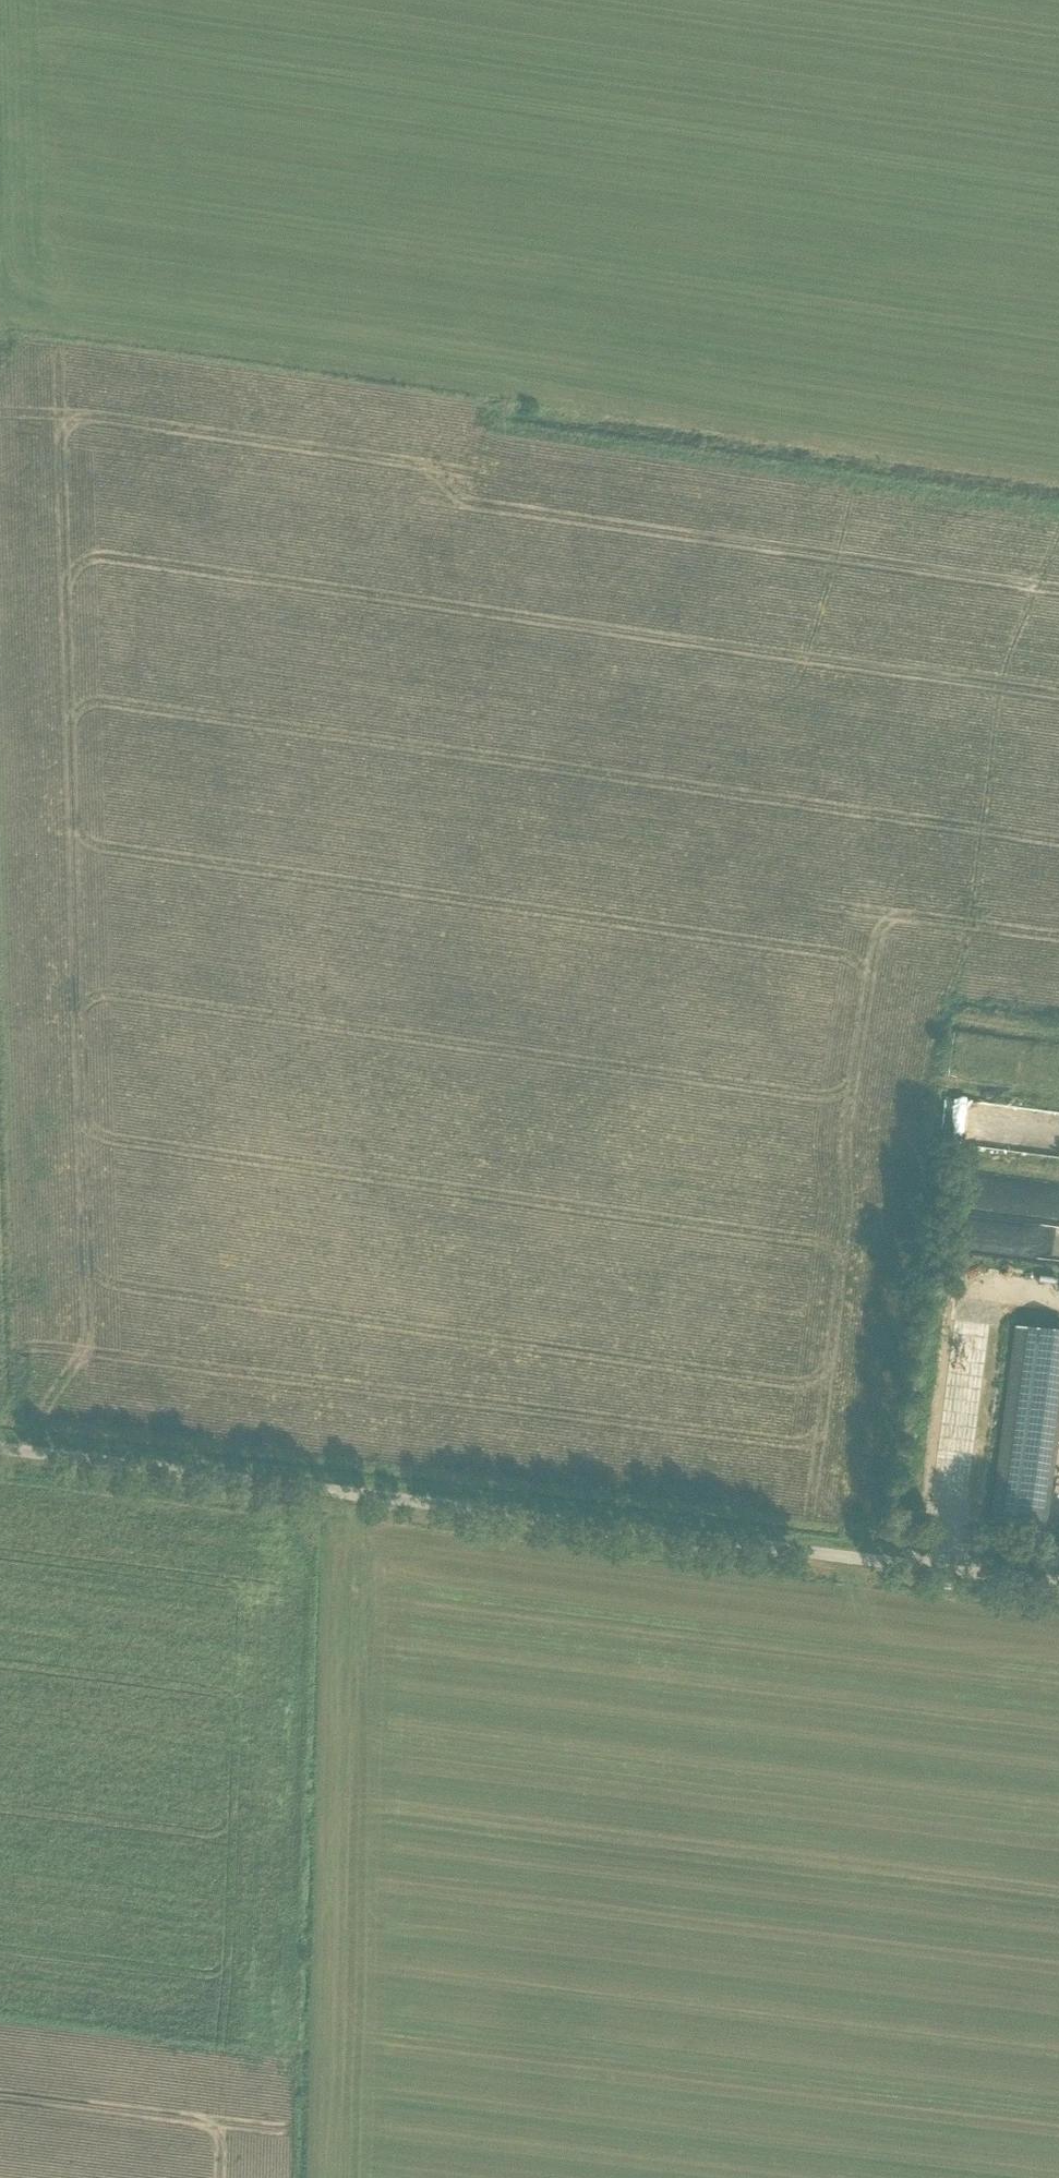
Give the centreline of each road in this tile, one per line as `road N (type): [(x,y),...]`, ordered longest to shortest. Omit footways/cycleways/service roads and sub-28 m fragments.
road 1 (unclassified): [(1058,1585),(0,1449)]

